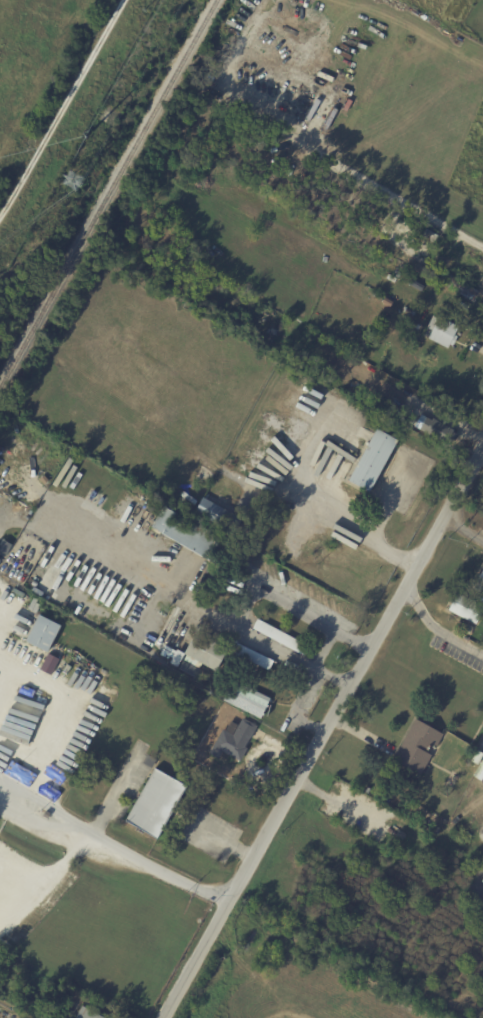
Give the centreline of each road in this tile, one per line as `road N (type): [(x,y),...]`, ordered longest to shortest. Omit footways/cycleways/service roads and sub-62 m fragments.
road 1 (residential): [(164,1017),(482,449)]
road 2 (track): [(120,0),(0,213)]

